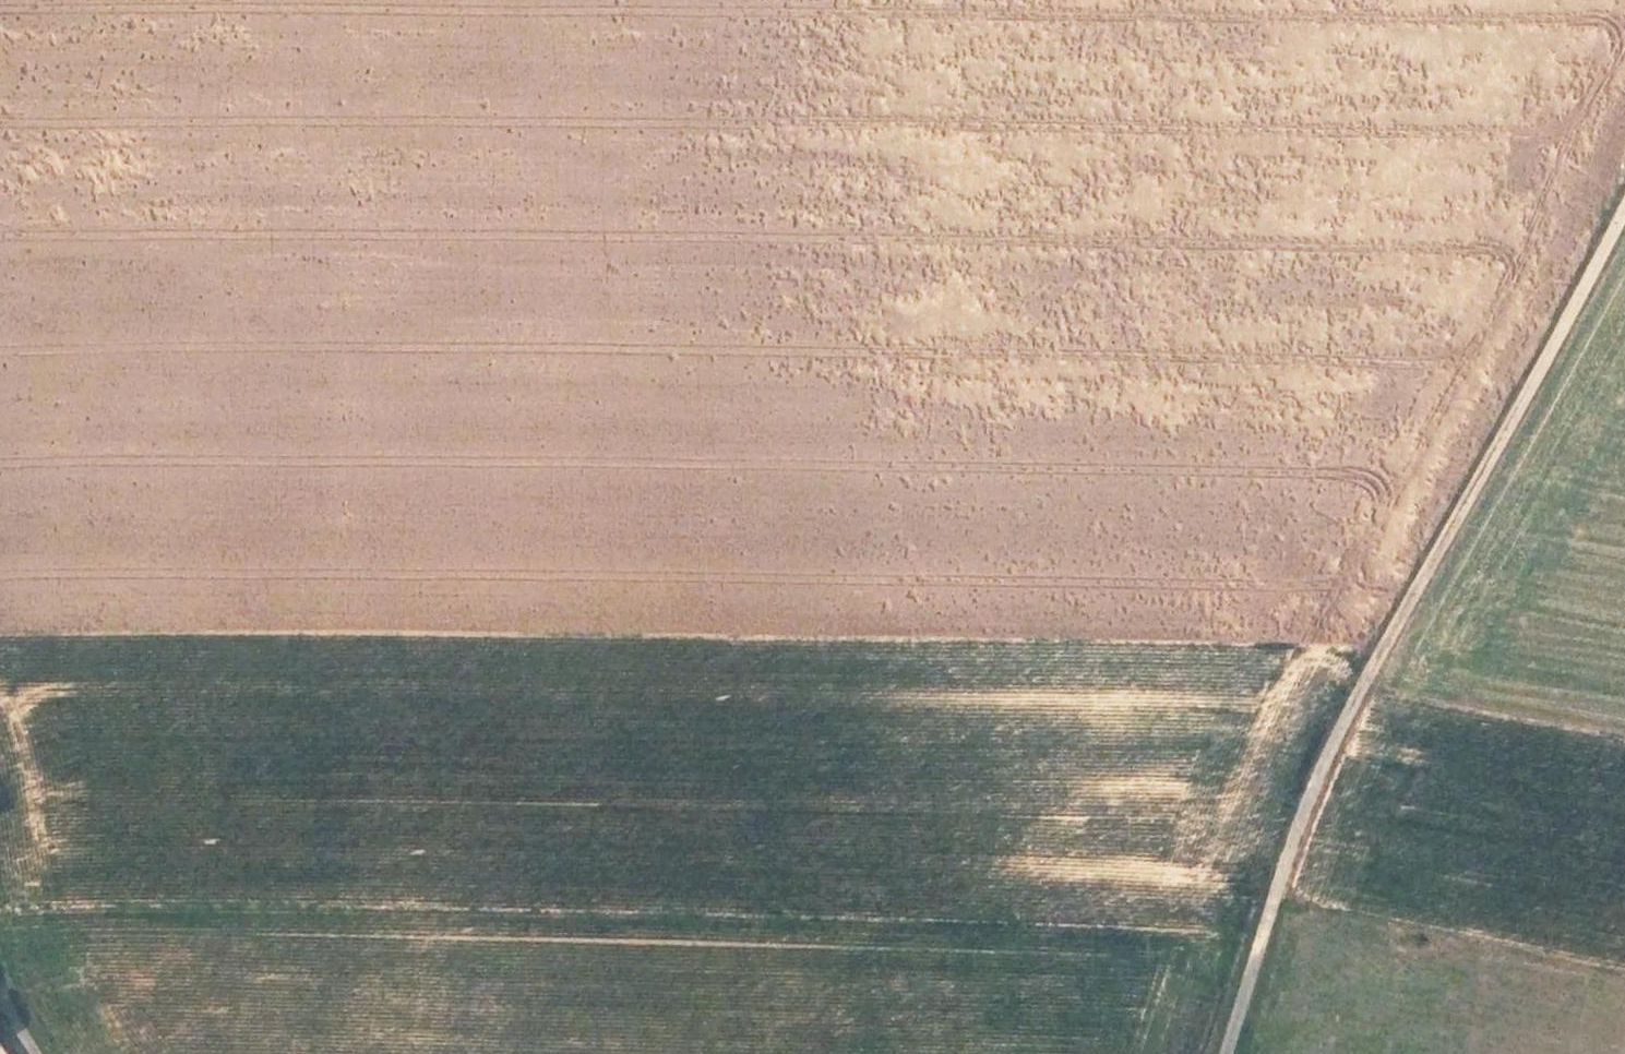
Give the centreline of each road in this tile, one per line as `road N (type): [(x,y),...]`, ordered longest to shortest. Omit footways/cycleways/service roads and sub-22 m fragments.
road 1 (track): [(1624,215),(1320,778),(1222,1053)]

